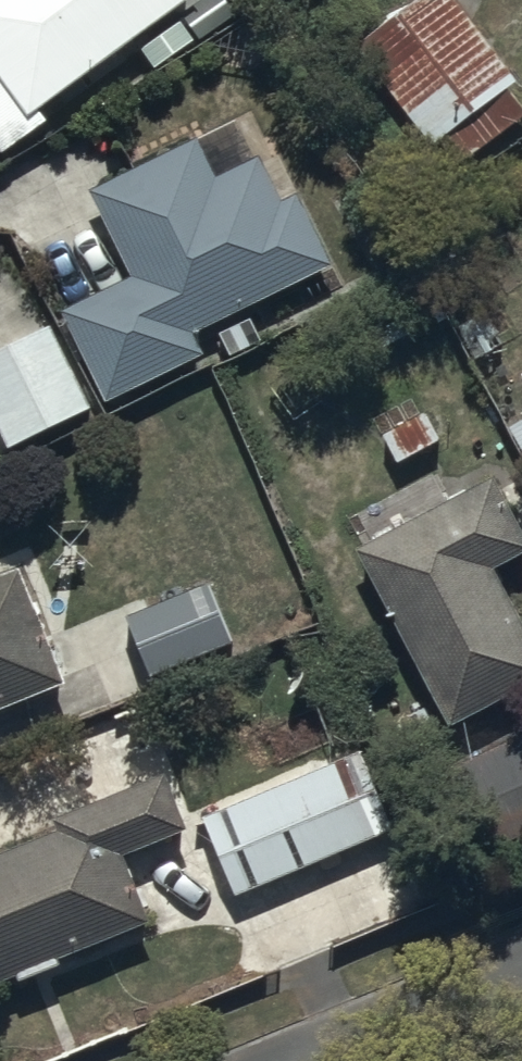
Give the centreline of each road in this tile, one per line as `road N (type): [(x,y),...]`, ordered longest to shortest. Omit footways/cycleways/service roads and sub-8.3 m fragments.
road 1 (residential): [(521,991),(351,1060)]

